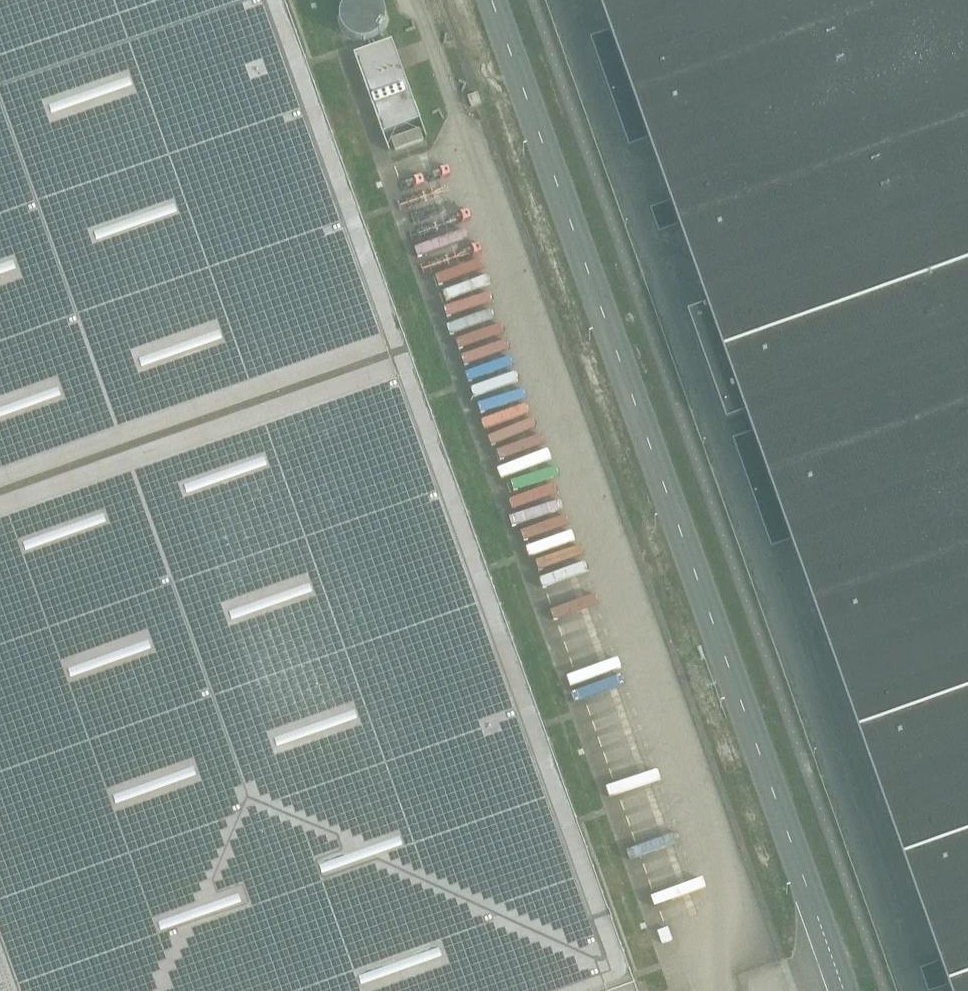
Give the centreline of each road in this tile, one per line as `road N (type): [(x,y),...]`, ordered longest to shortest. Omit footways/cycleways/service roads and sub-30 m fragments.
road 1 (unclassified): [(493,0),(844,990)]

